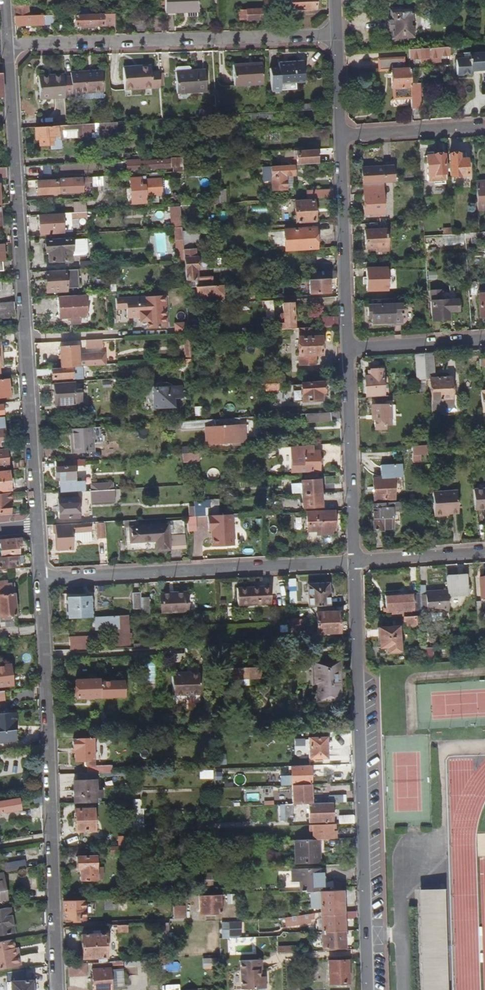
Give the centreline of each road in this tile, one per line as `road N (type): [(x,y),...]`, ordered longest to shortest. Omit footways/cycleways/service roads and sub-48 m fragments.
road 1 (residential): [(9,43),(38,526)]
road 2 (residential): [(355,561),(366,989)]
road 3 (residential): [(41,578),(58,989)]
road 4 (residential): [(338,35),(9,43)]
road 5 (residential): [(355,561),(41,578)]
road 6 (residential): [(345,348),(355,561)]
road 7 (residential): [(339,135),(345,348)]
road 8 (residential): [(484,126),(339,135)]
road 9 (residential): [(484,339),(345,348)]
road 10 (residential): [(484,552),(355,561)]

